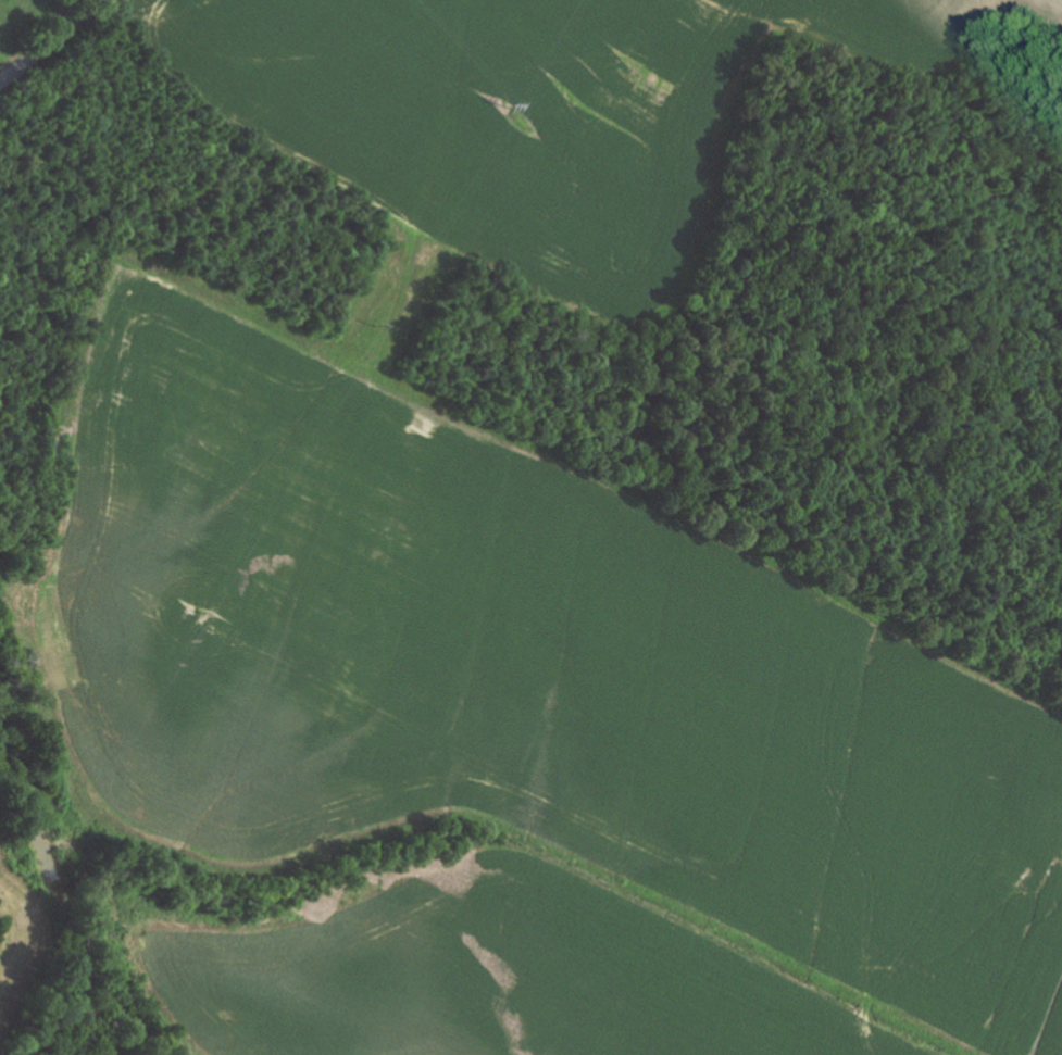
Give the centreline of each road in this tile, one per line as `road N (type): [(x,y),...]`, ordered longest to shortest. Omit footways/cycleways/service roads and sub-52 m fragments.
road 1 (residential): [(89,0),(0,87)]

